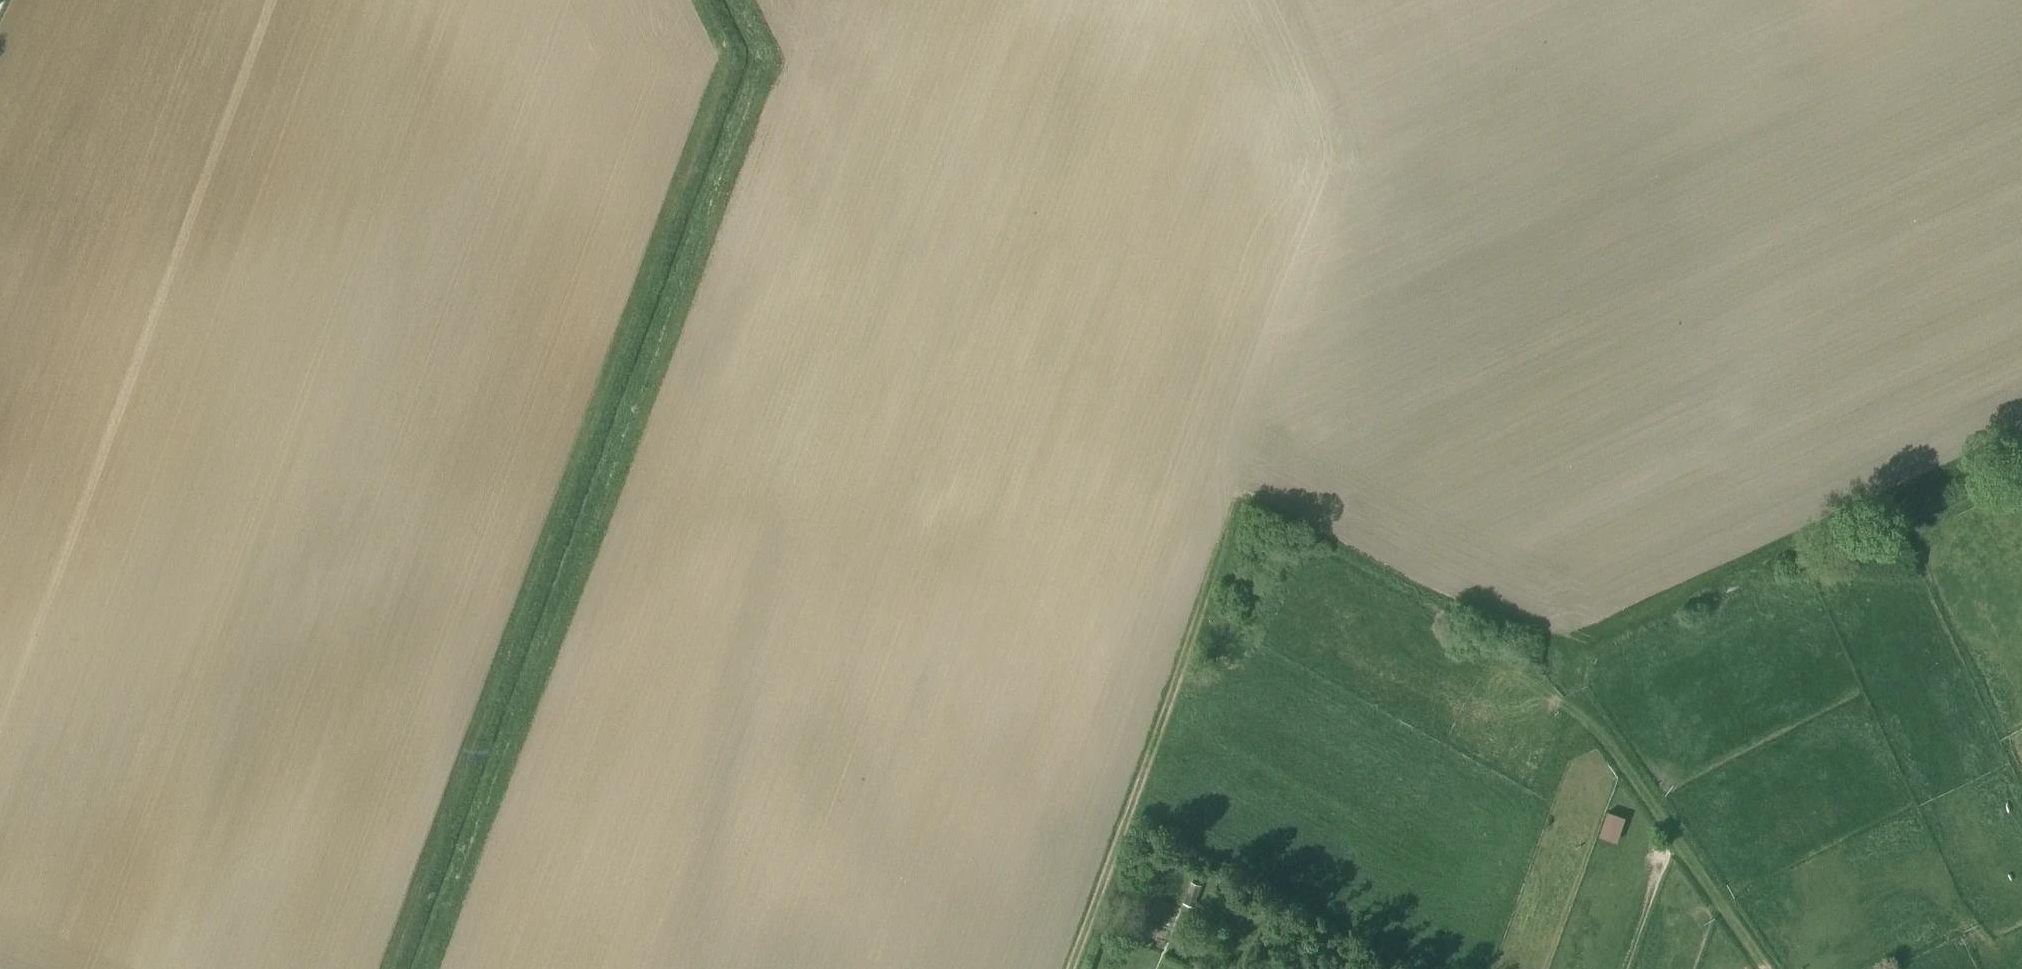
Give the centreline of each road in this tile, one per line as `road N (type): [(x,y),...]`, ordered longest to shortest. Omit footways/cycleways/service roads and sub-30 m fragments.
road 1 (track): [(1065,968),(1237,507)]
road 2 (track): [(1763,968),(1561,678)]

